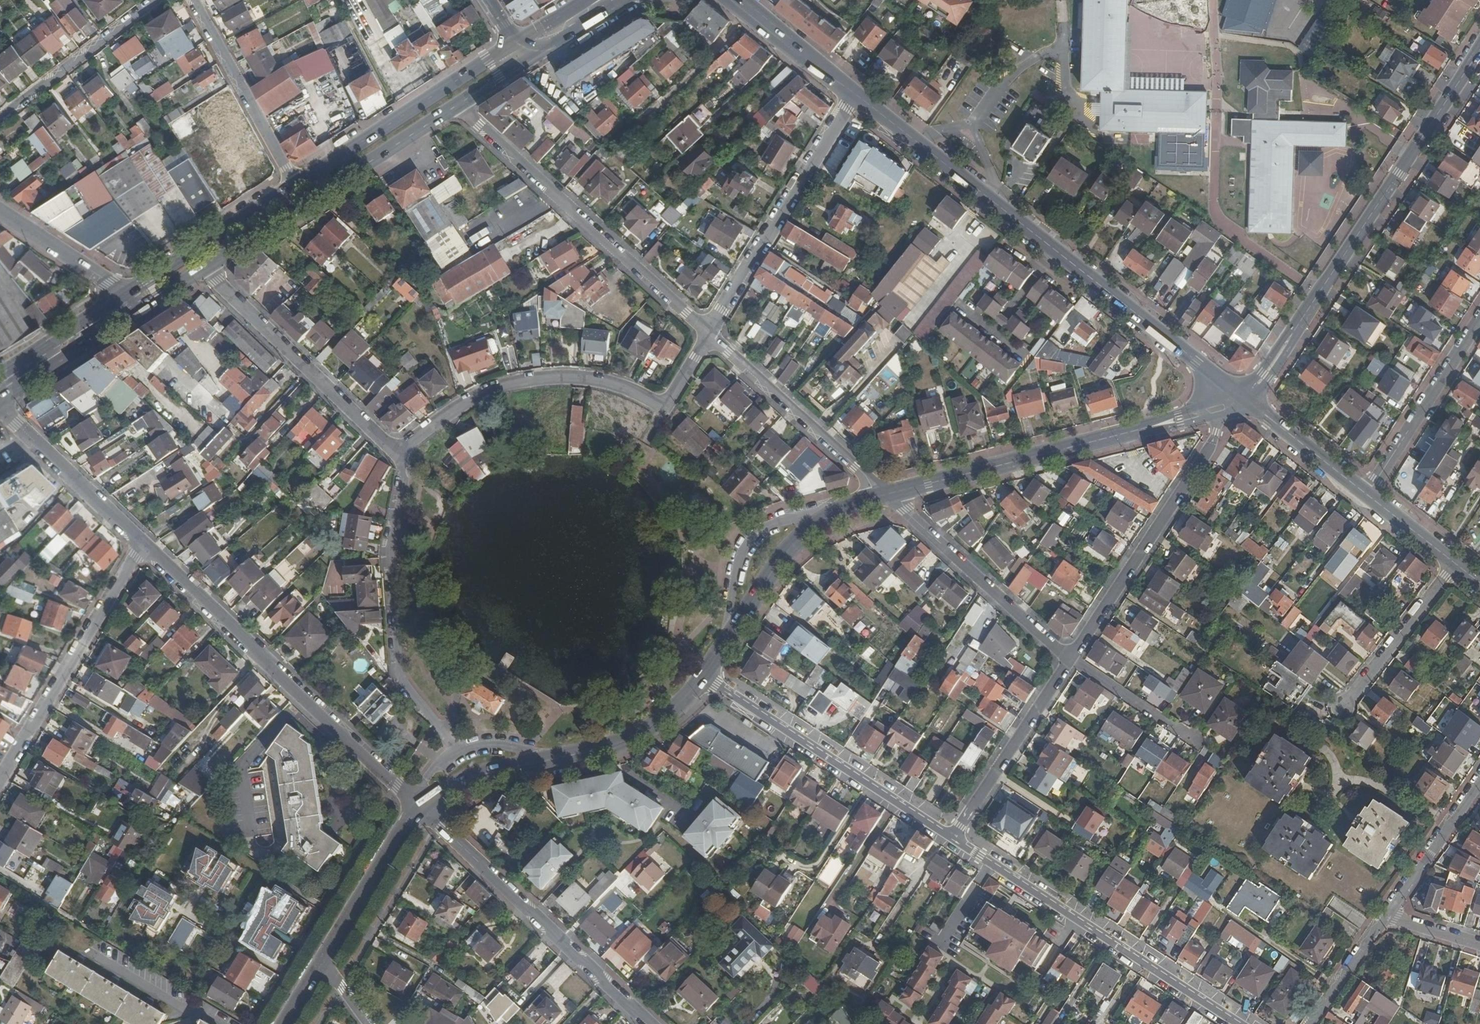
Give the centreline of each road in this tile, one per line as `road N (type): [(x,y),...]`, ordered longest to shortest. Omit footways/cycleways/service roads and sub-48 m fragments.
road 1 (secondary): [(1245,400),(857,95)]
road 2 (residential): [(141,544),(418,811)]
road 3 (secondary): [(885,495),(1245,400)]
road 4 (residential): [(950,842),(1241,1023)]
road 5 (residential): [(710,336),(458,105)]
road 6 (secondary): [(418,811),(479,776),(648,730),(705,677)]
road 7 (secondary): [(1303,321),(1479,54)]
road 8 (residential): [(457,750),(395,675),(387,550),(400,455)]
road 9 (unclassified): [(650,1023),(418,811)]
road 10 (residential): [(1069,657),(1245,400)]
road 11 (primary): [(206,268),(458,105)]
road 12 (residential): [(705,677),(950,842)]
road 13 (residential): [(400,455),(489,393),(533,380),(621,386),(666,409)]
road 14 (residential): [(710,336),(857,95)]
road 15 (residential): [(141,544),(0,779)]
road 16 (residential): [(400,455),(206,268)]
road 17 (secondary): [(705,677),(801,538),(829,516),(885,495)]
road 18 (primary): [(514,44),(296,186)]
road 19 (residential): [(885,495),(1069,657)]
road 20 (residential): [(710,336),(885,495)]
road 21 (residential): [(950,842),(1069,657)]
road 22 (residential): [(191,0),(296,186)]
road 23 (residential): [(1368,496),(1479,322)]
road 24 (primary): [(296,186),(129,295)]
road 25 (residential): [(0,410),(141,544)]
road 26 (residential): [(0,118),(154,0)]
road 27 (residential): [(1343,710),(1456,565)]
road 28 (secondary): [(325,962),(418,811)]
road 29 (primary): [(0,402),(141,310)]
road 30 (residential): [(1479,783),(1386,917)]
road 31 (secondary): [(1368,496),(1245,400)]
road 32 (residential): [(1069,657),(1198,744)]
road 33 (residential): [(0,212),(129,295)]
road 34 (primary): [(129,295),(0,376)]
road 35 (secondary): [(857,95),(738,0)]
road 36 (residential): [(1386,917),(1311,1023)]

